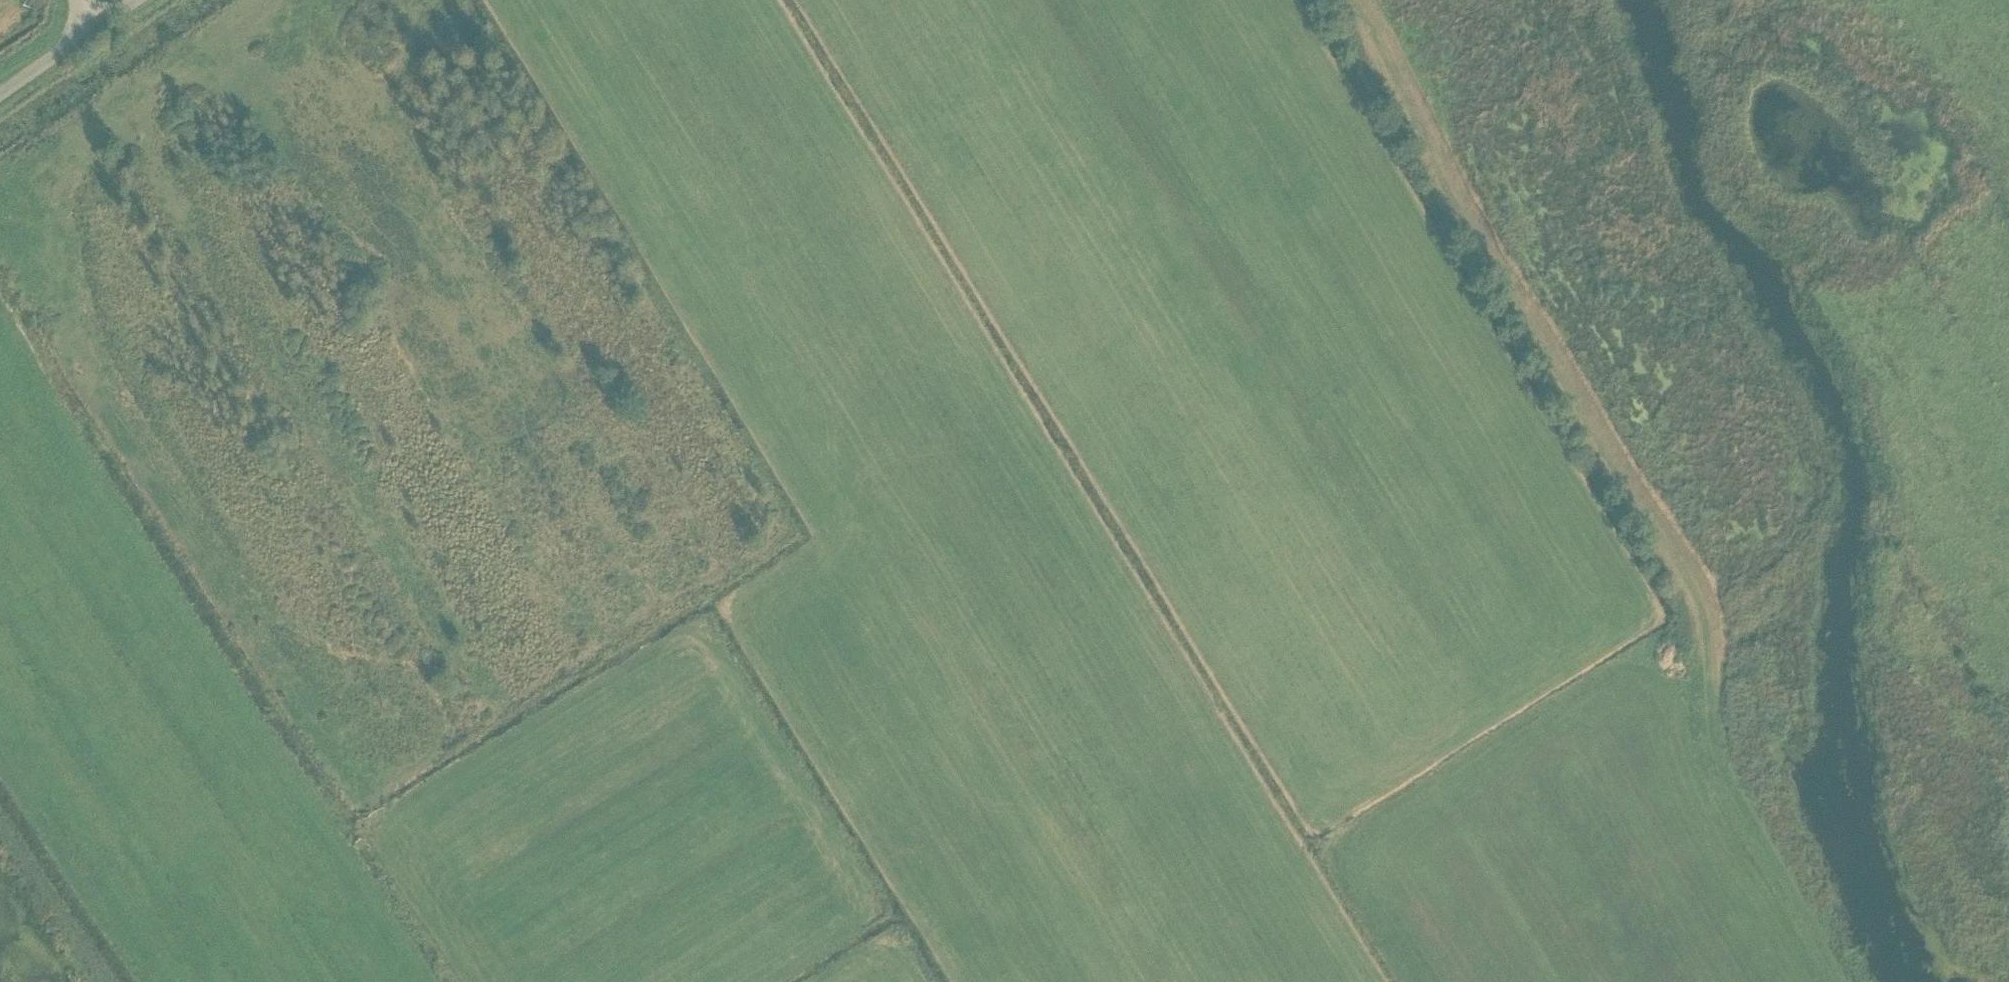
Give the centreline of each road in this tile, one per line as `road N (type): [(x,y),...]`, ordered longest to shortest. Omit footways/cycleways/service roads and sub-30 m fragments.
road 1 (unclassified): [(0,92),(97,24),(81,0)]

